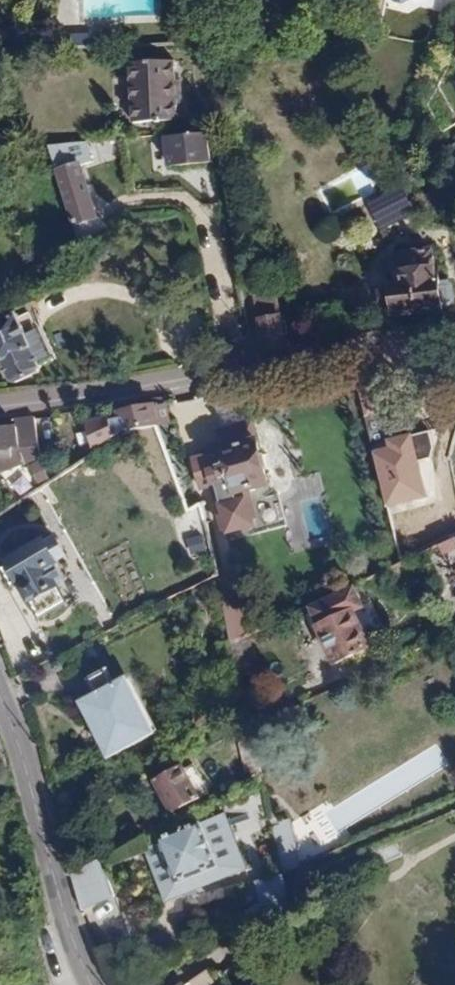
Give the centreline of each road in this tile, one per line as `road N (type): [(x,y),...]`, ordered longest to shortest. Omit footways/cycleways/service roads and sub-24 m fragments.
road 1 (residential): [(454,331),(0,402)]
road 2 (tertiary): [(92,984),(0,692)]

